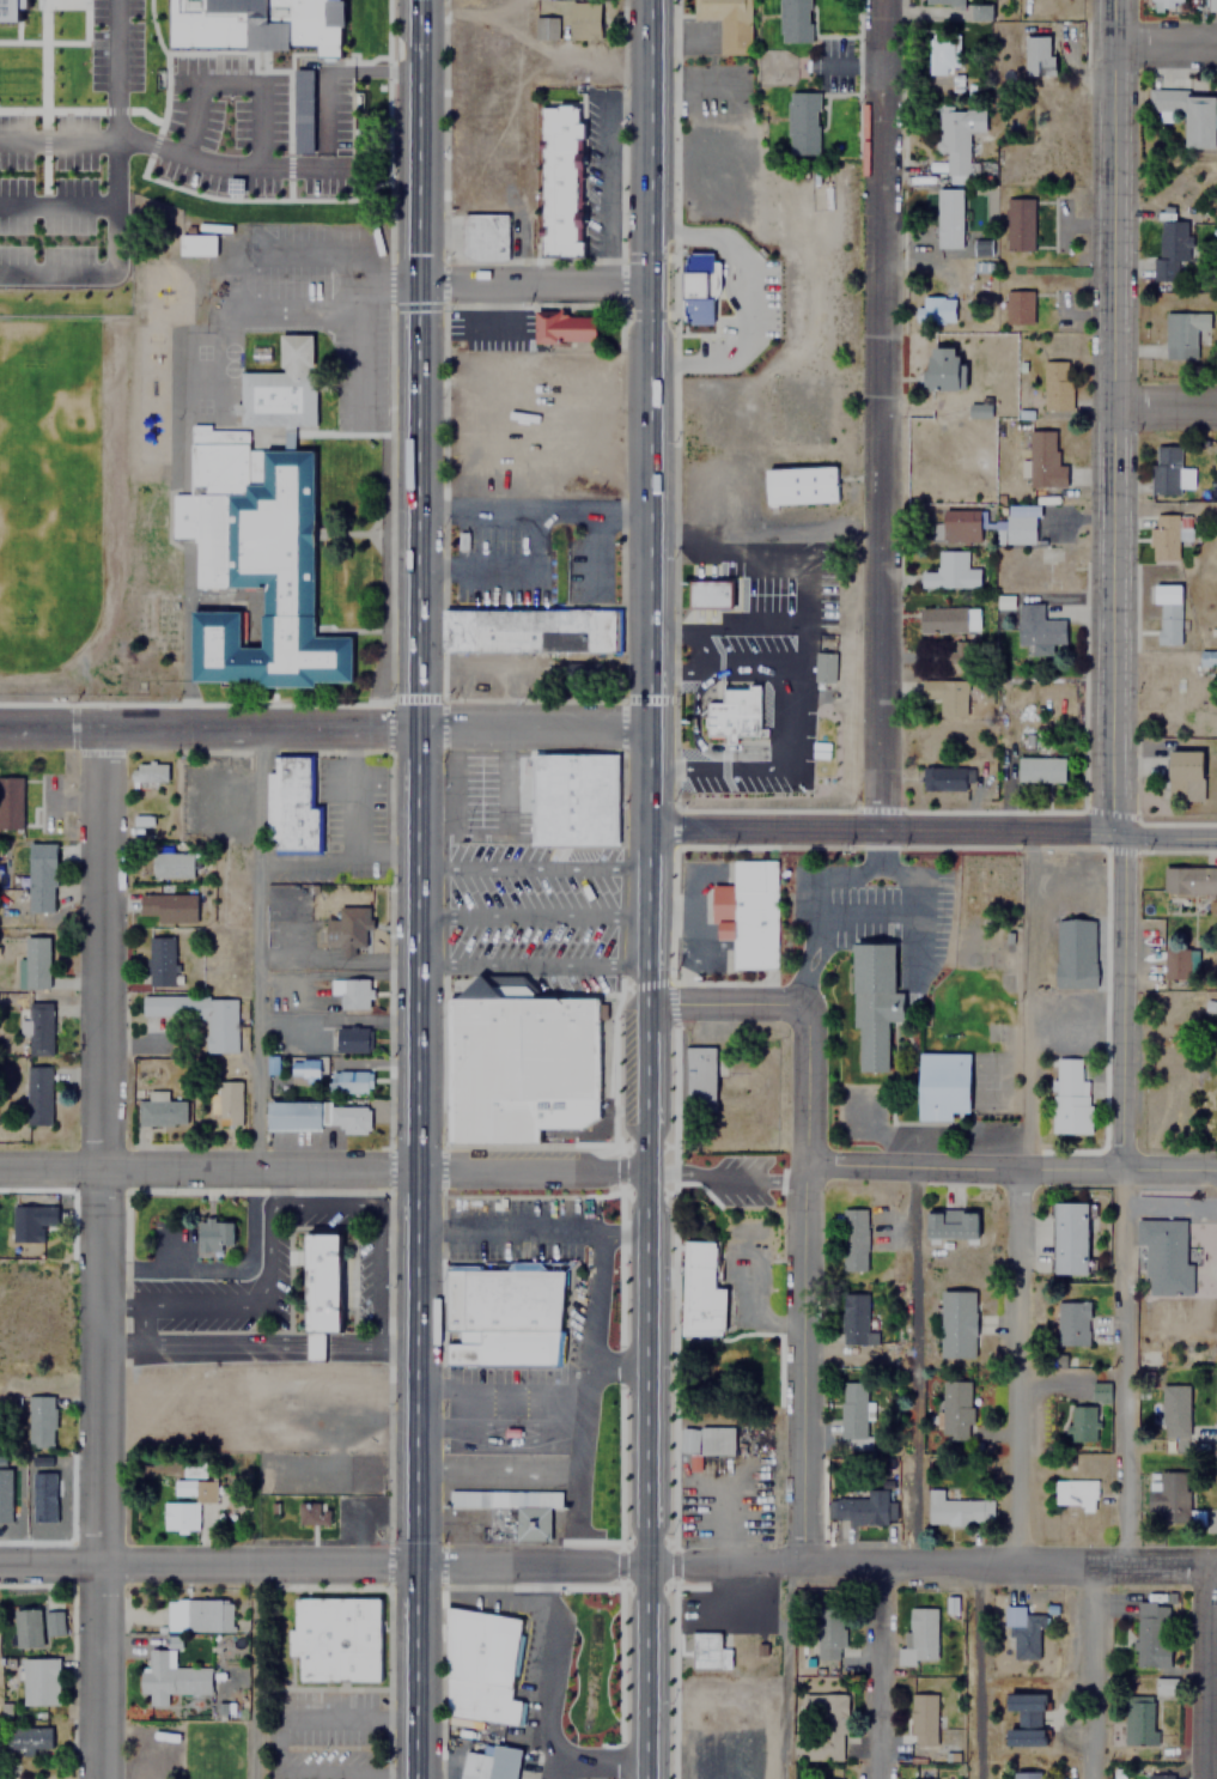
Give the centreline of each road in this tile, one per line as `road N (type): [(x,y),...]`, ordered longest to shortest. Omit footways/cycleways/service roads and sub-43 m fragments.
road 1 (residential): [(107,1778),(98,729)]
road 2 (trunk): [(415,730),(417,1778)]
road 3 (tertiary): [(1116,831),(1107,800),(1110,0)]
road 4 (residential): [(881,830),(879,0)]
road 5 (trunk): [(645,828),(654,0)]
road 6 (residential): [(644,730),(0,729)]
road 7 (tertiary): [(0,1169),(643,1171)]
road 8 (residential): [(641,1572),(0,1568)]
road 9 (residential): [(1216,1565),(795,1561),(641,1572)]
road 10 (tertiary): [(645,828),(1216,836)]
road 11 (trunk): [(420,162),(415,730)]
road 12 (residential): [(795,1561),(801,1004)]
road 13 (residential): [(803,1161),(1216,1172)]
road 14 (trunk): [(641,1572),(643,1171)]
road 15 (residential): [(1016,1560),(1016,1167)]
road 16 (residential): [(1124,1562),(1121,1170)]
road 17 (trunk): [(643,1171),(645,828)]
road 18 (residential): [(1121,1170),(1116,831)]
road 19 (residential): [(647,285),(420,286)]
road 20 (residential): [(784,1778),(795,1561)]
road 21 (residential): [(1088,1778),(1094,1562)]
road 22 (residential): [(883,1778),(882,1565)]
road 23 (trunk): [(641,1778),(641,1572)]
road 24 (residential): [(1216,1577),(1208,1778)]
road 25 (trunk): [(420,0),(420,162)]
road 26 (residential): [(644,1003),(801,1004)]

